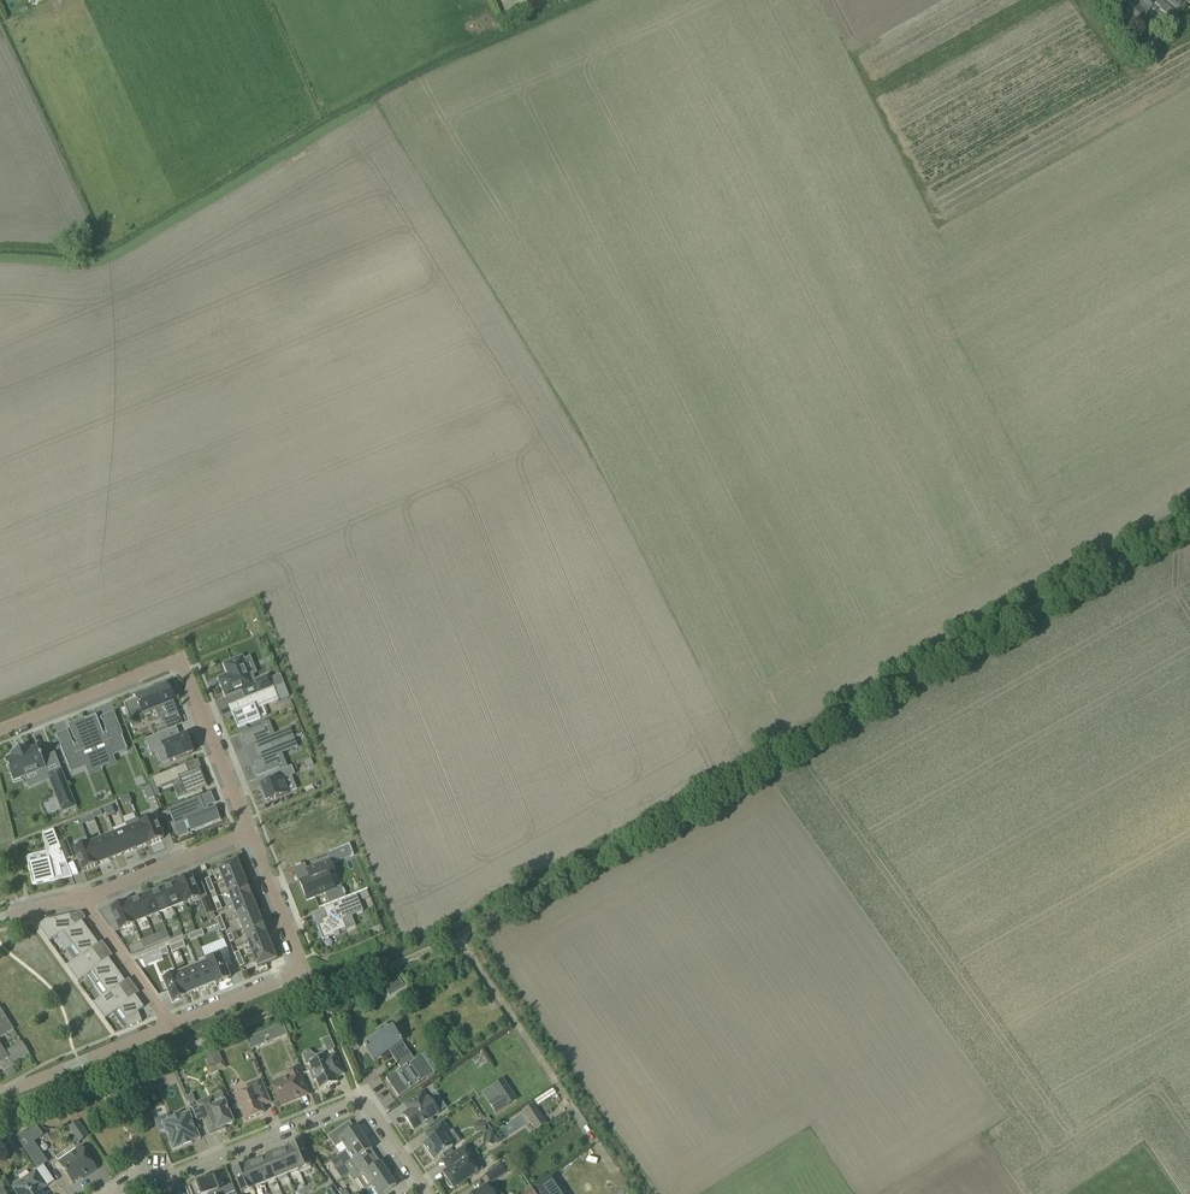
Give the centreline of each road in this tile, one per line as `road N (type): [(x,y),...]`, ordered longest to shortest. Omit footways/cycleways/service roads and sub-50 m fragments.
road 1 (track): [(1189,519),(458,937),(0,1123)]
road 2 (residential): [(429,1193),(361,1102),(174,1174),(134,1173),(111,1188)]
road 3 (residential): [(0,733),(179,661),(248,833)]
road 4 (residential): [(248,833),(305,974),(173,1028)]
road 5 (residential): [(173,1028),(0,1098)]
road 6 (residential): [(84,896),(248,833)]
road 7 (residential): [(173,1028),(84,896)]

